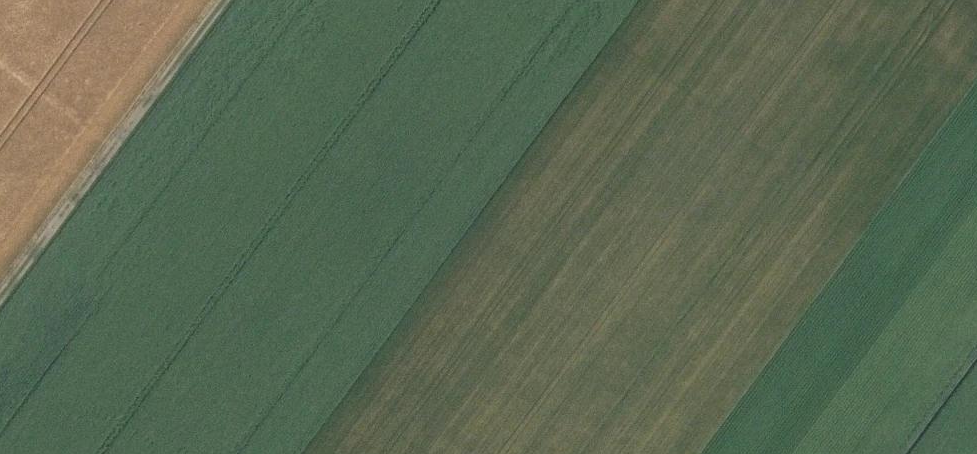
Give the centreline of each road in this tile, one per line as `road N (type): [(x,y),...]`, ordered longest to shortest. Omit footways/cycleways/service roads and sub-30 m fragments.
road 1 (track): [(0,298),(225,0)]

